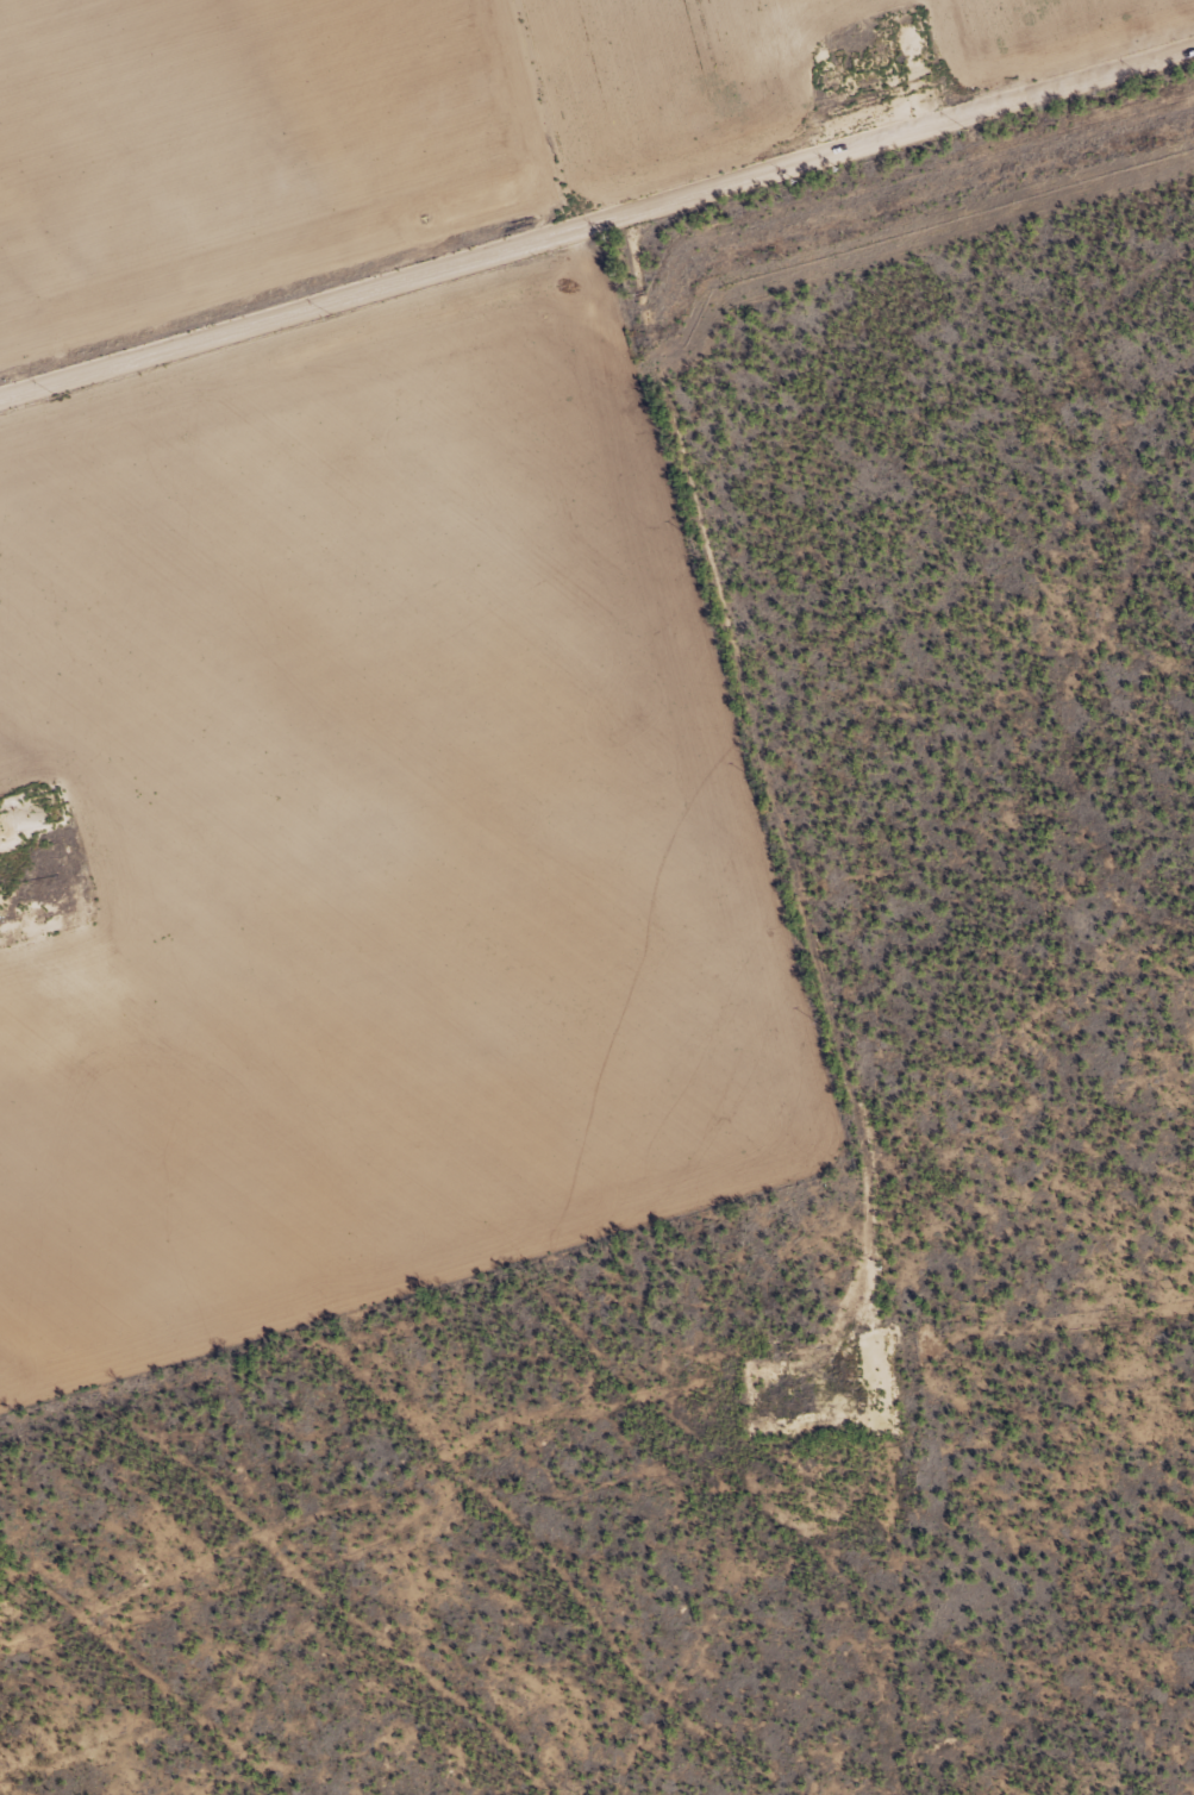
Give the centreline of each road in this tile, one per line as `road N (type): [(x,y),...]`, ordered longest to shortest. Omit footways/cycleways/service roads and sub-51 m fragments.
road 1 (residential): [(0,402),(1193,57)]

